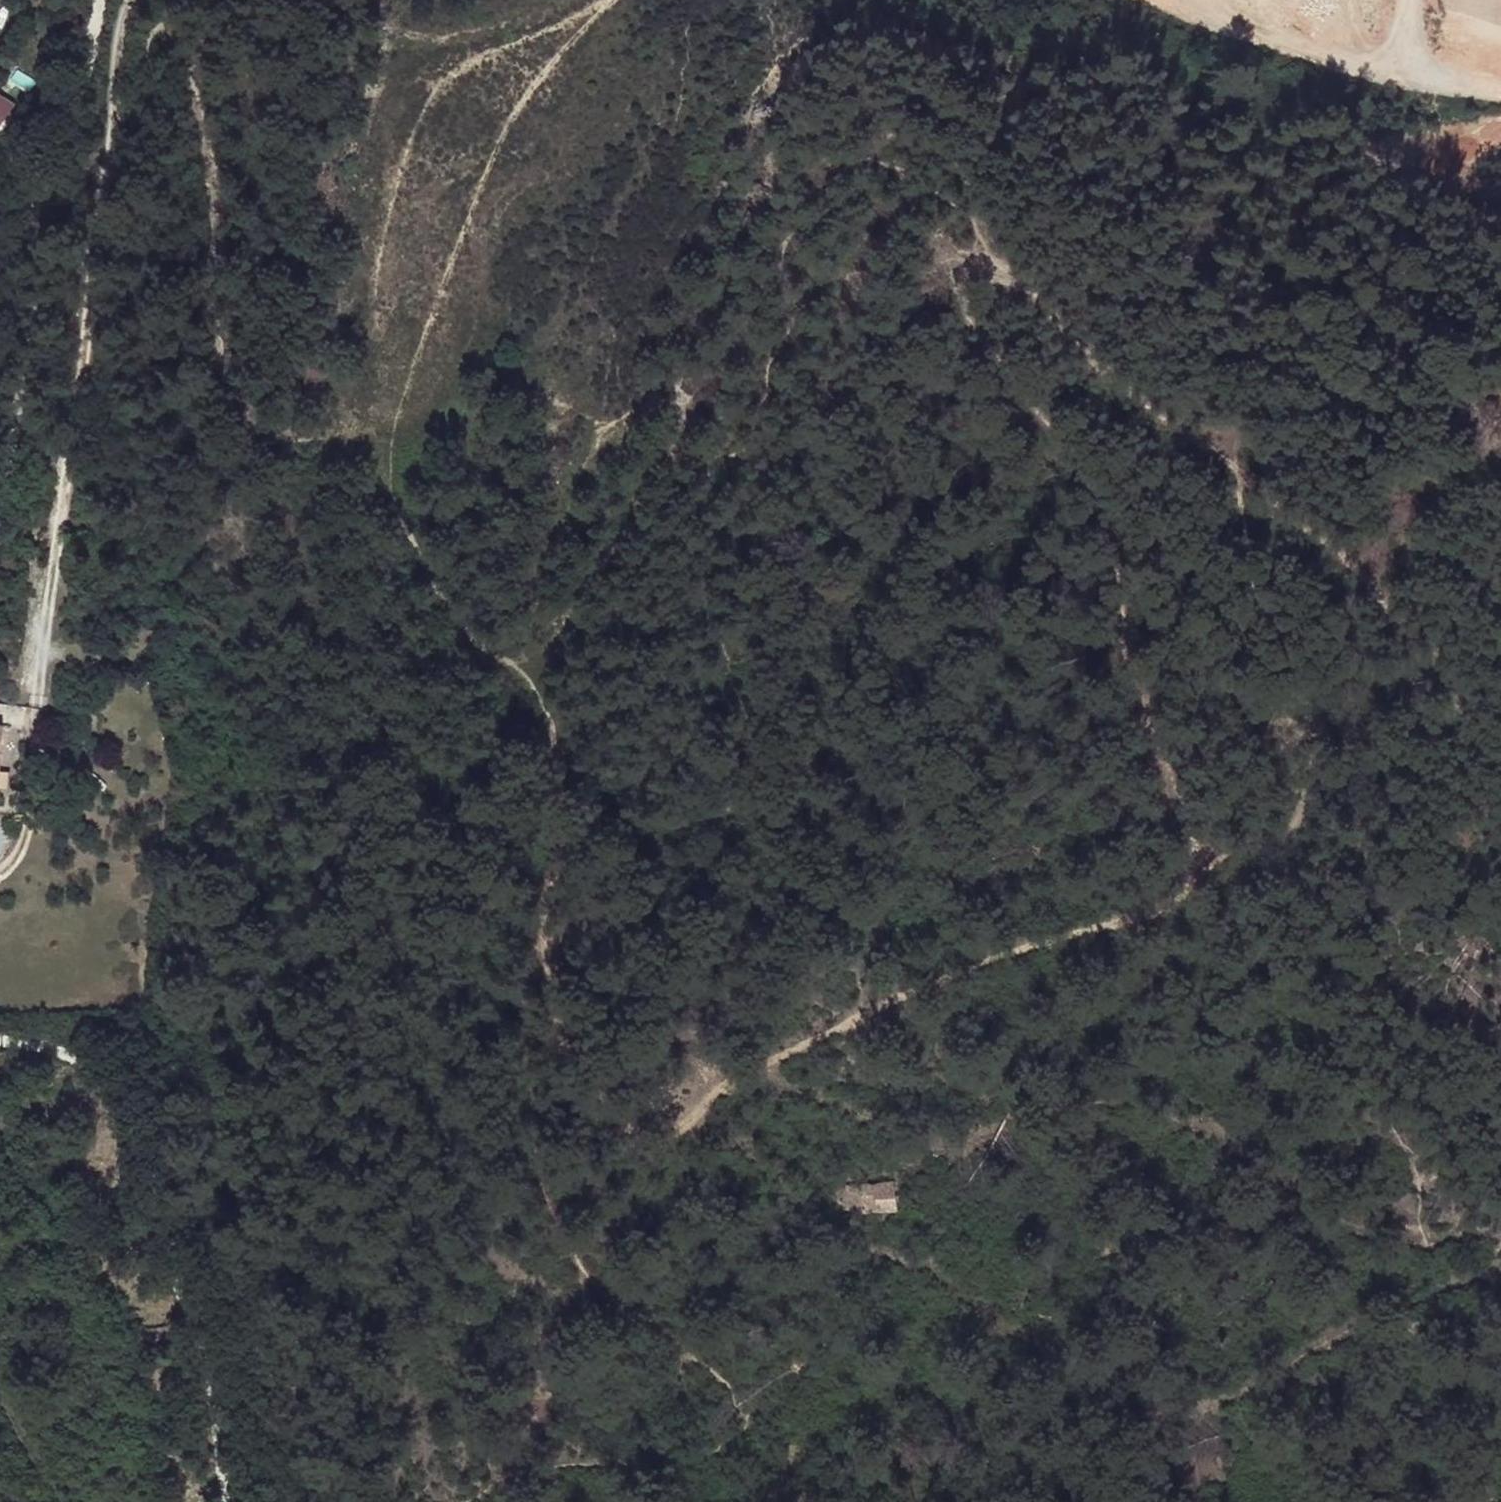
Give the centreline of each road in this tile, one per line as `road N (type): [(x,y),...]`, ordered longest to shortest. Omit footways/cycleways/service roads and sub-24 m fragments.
road 1 (residential): [(37,697),(118,36),(129,0)]
road 2 (track): [(454,1501),(517,1470),(710,1456),(750,1420),(730,1381),(579,1272),(532,1167)]
road 3 (residential): [(229,1501),(171,1251),(109,1075),(58,1052),(0,1041)]
road 4 (residential): [(0,514),(41,216),(90,74),(100,0)]

